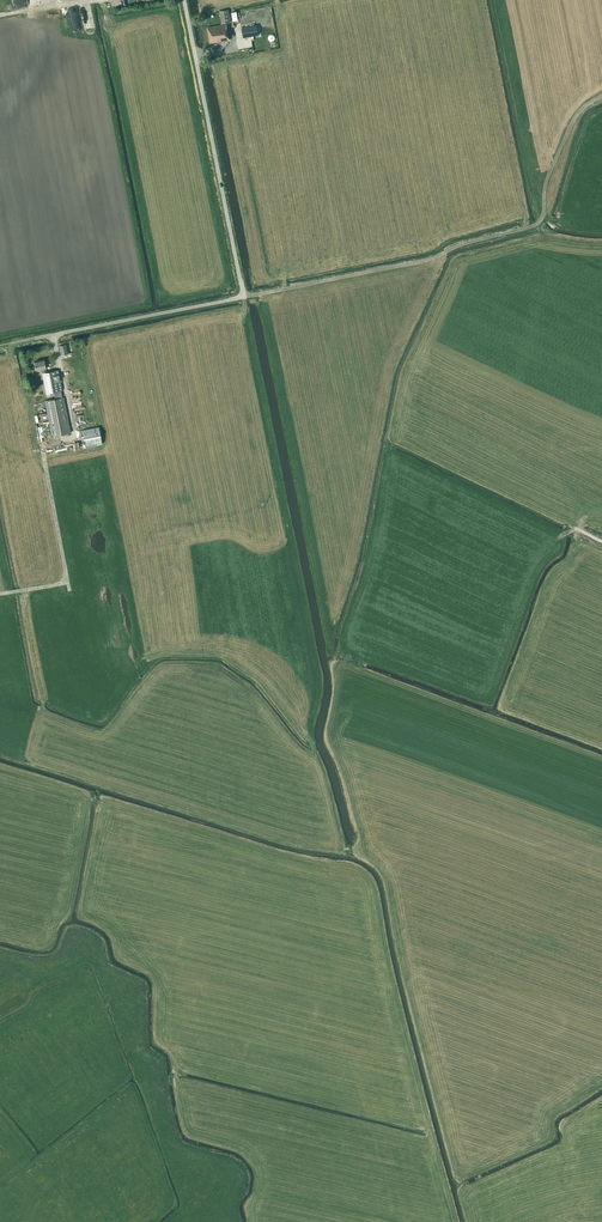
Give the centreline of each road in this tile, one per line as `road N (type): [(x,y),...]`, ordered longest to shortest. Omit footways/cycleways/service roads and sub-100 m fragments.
road 1 (unclassified): [(35,338),(244,297),(184,0)]
road 2 (track): [(601,96),(574,120),(537,224),(424,261),(244,297)]
road 3 (track): [(455,1221),(400,1013)]

